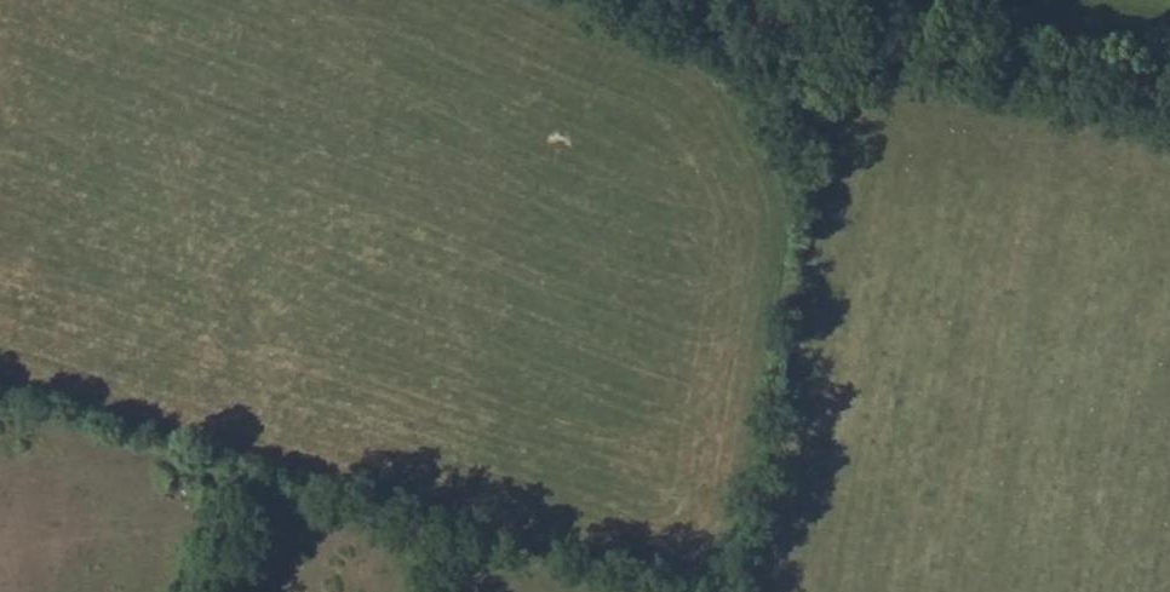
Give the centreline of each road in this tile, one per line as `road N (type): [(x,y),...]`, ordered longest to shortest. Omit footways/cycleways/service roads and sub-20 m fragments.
road 1 (track): [(1169,88),(1050,65),(878,47),(795,53),(656,0)]

